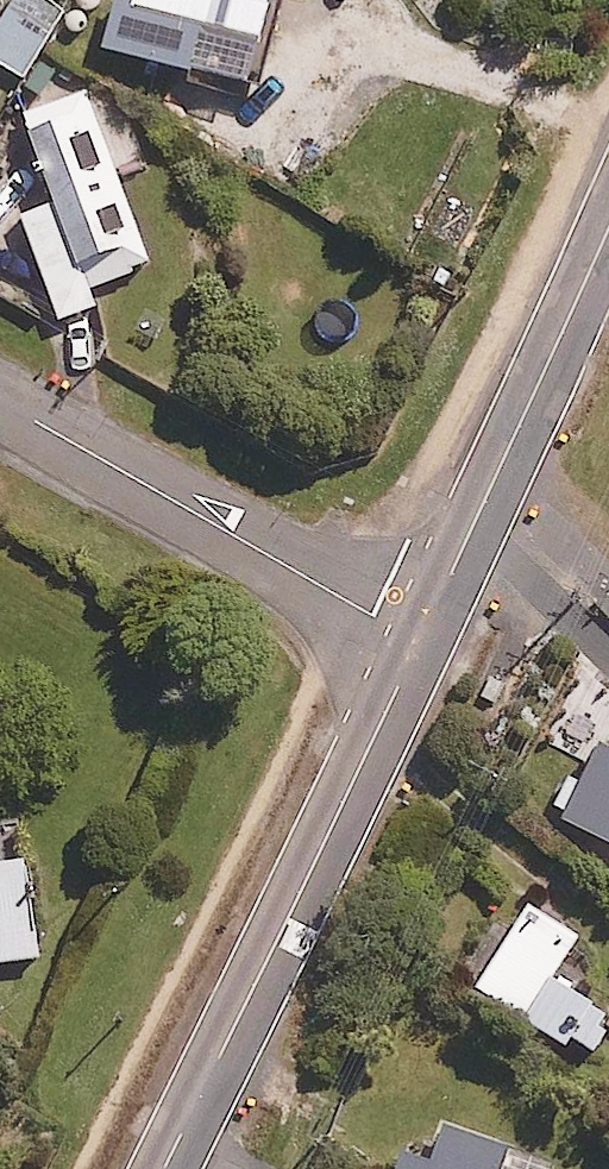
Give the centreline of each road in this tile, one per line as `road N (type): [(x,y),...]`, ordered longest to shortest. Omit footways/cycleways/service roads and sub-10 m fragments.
road 1 (secondary): [(420,638),(164,1168)]
road 2 (residential): [(420,638),(348,604),(0,395)]
road 3 (secondary): [(608,226),(420,638)]

